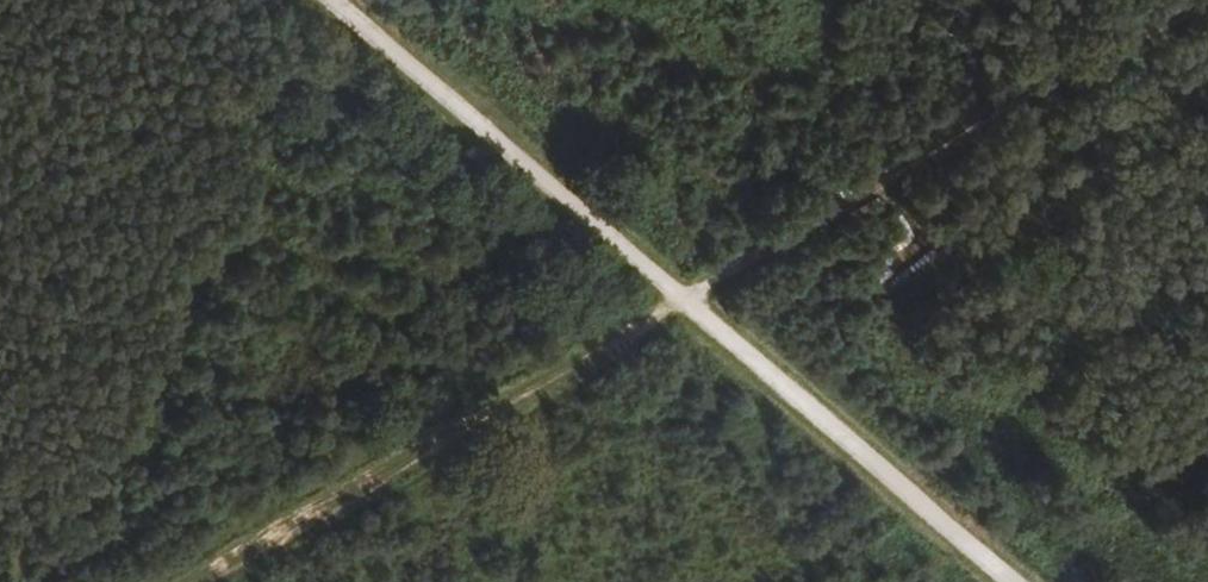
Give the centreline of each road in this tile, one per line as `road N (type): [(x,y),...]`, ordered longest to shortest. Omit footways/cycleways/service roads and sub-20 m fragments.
road 1 (track): [(327,0),(1004,581)]

